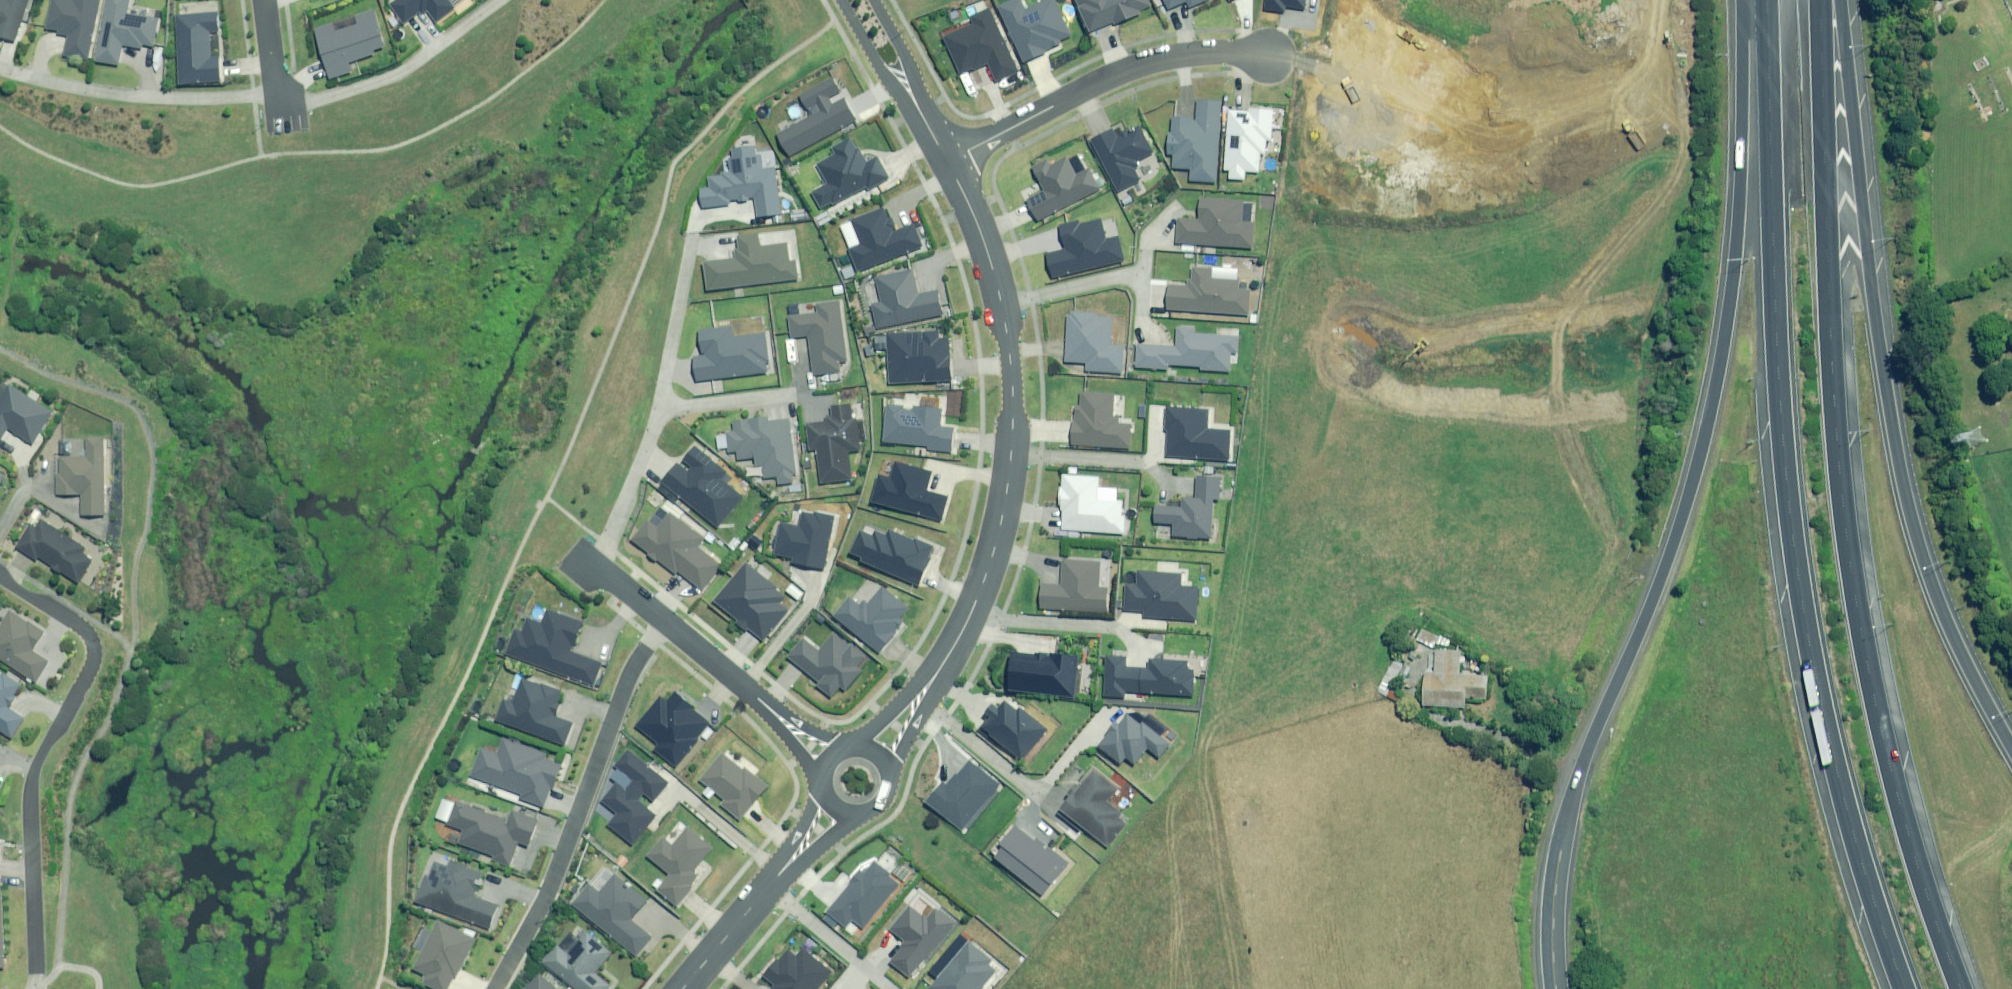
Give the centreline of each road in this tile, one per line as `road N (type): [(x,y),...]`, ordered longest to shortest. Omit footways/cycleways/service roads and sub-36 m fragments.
road 1 (motorway): [(1819,0),(1857,608),(1910,841),(1962,988)]
road 2 (motorway): [(1902,988),(1821,710),(1795,532),(1767,0)]
road 3 (motorway): [(1578,767),(1641,611),(1709,395),(1745,0)]
road 4 (motorway): [(1838,0),(1891,427),(1908,511),(1946,628),(2011,752)]
road 5 (tertiary): [(920,699),(961,631),(993,550),(1012,420),(990,262),(947,162)]
road 6 (residential): [(38,988),(32,776),(93,663),(93,648),(66,616),(0,576)]
road 7 (residential): [(493,988),(558,864),(628,675),(664,621)]
road 8 (residential): [(596,570),(658,405),(694,233)]
road 9 (residential): [(947,162),(1090,86),(1145,66),(1200,55),(1271,55)]
road 10 (secondary): [(1554,988),(1556,852),(1578,767)]
road 11 (tertiary): [(790,860),(681,988)]
road 12 (residential): [(779,717),(664,621)]
road 13 (residential): [(265,0),(284,132)]

